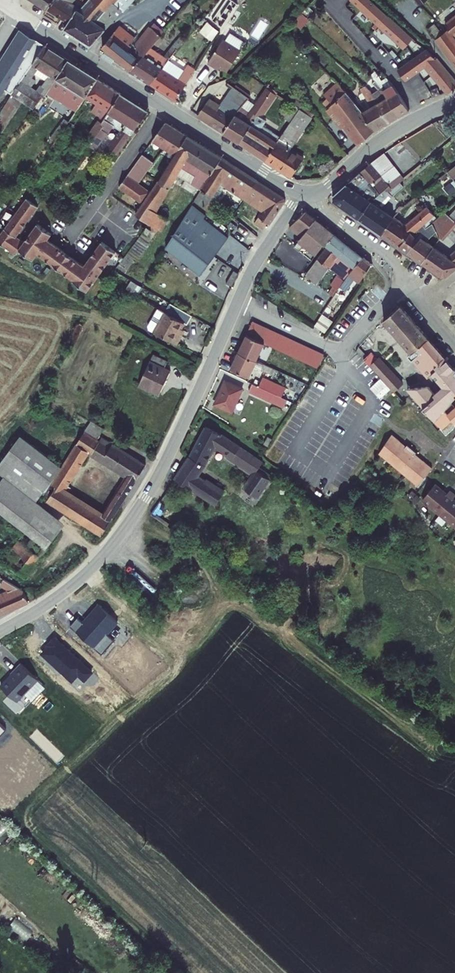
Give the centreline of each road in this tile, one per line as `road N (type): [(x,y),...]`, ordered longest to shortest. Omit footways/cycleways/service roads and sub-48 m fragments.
road 1 (residential): [(238,301),(164,466),(117,539),(66,591),(0,632)]
road 2 (residential): [(405,283),(338,347),(238,301)]
road 3 (tertiary): [(8,7),(163,107)]
road 4 (tertiary): [(309,191),(397,129),(454,101)]
road 5 (tertiary): [(163,107),(301,191)]
road 6 (residential): [(163,107),(71,236)]
road 7 (residential): [(309,191),(405,283)]
road 8 (residential): [(301,191),(238,301)]

